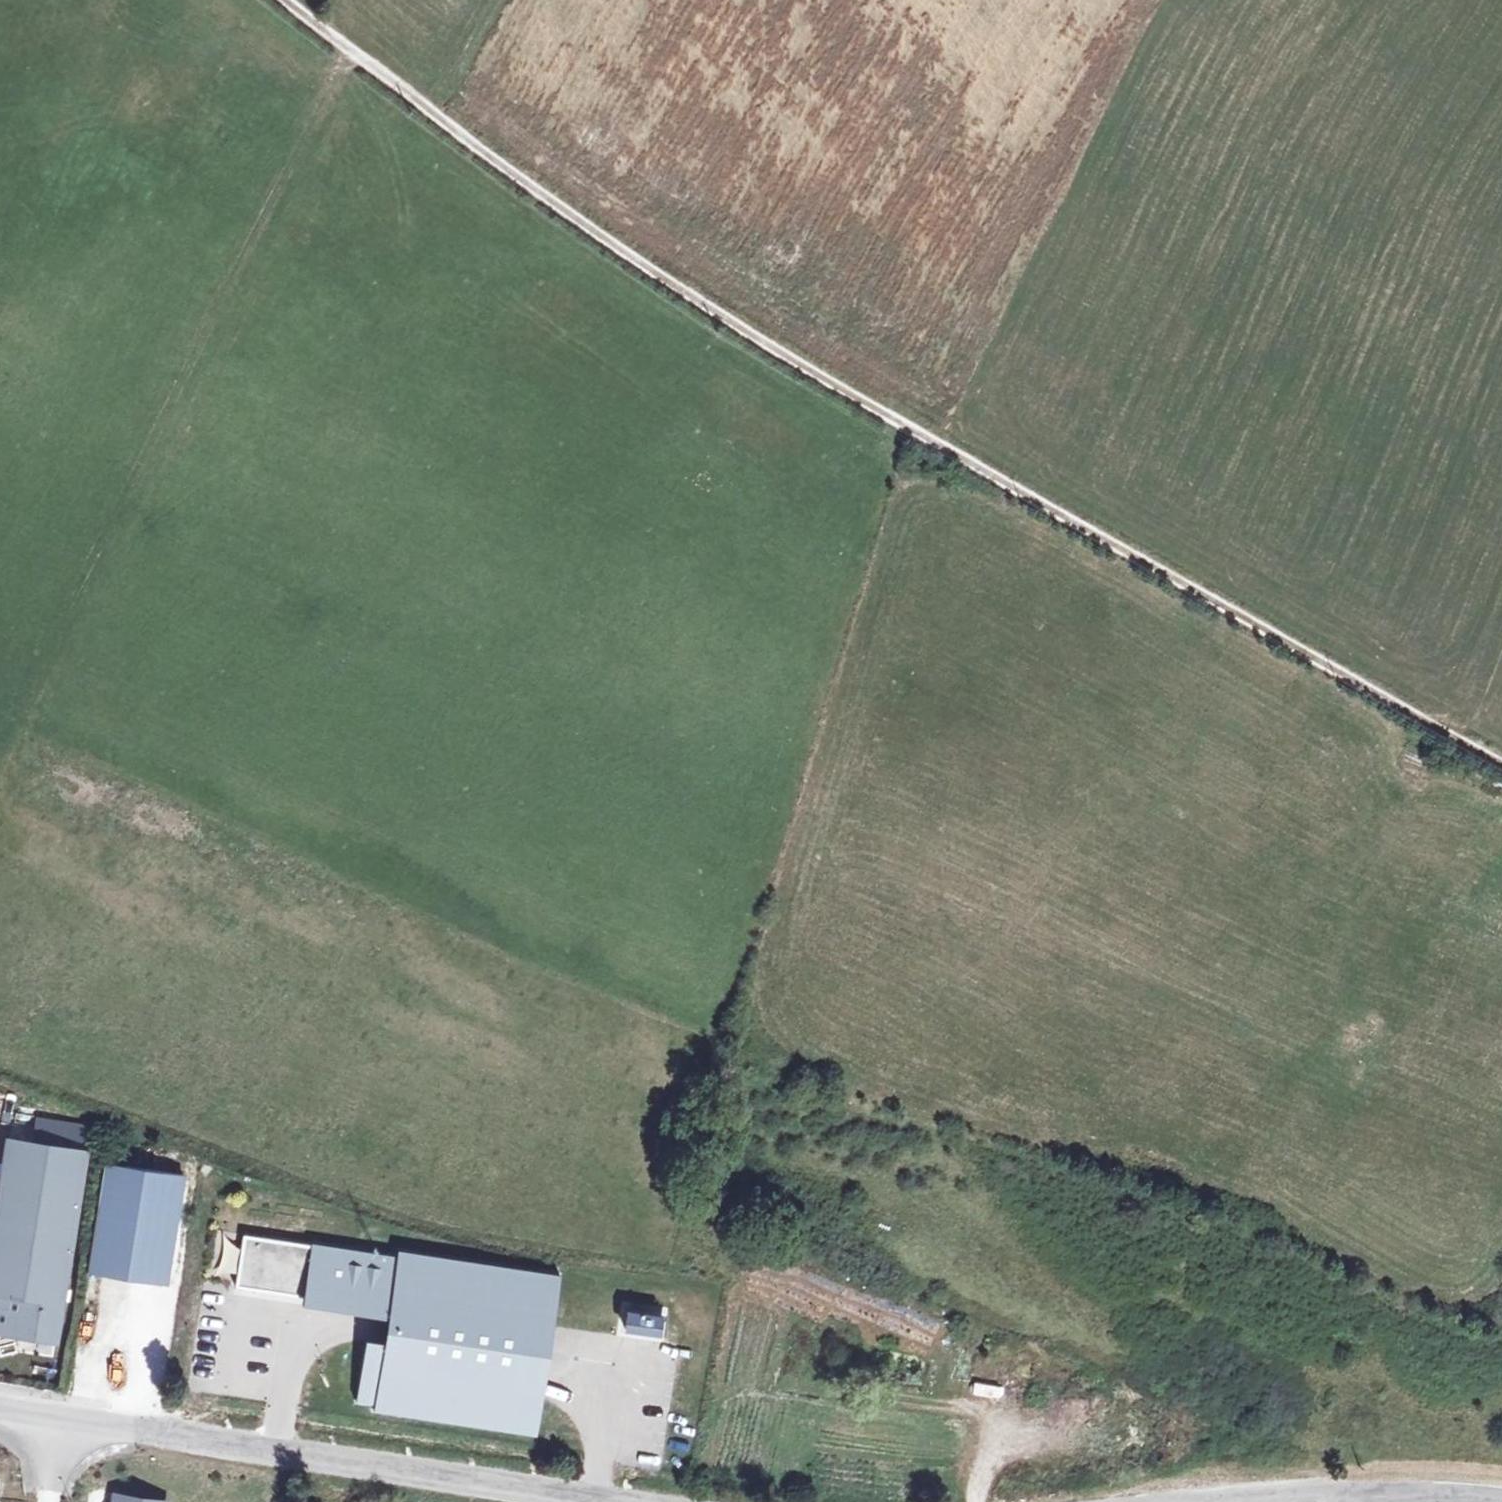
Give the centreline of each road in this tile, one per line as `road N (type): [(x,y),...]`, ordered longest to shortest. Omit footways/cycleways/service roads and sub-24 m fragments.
road 1 (track): [(288,0),(709,309),(1501,762)]
road 2 (unclassified): [(0,1412),(621,1501)]
road 3 (unclassified): [(1262,1501),(1379,1487),(1501,1501)]

